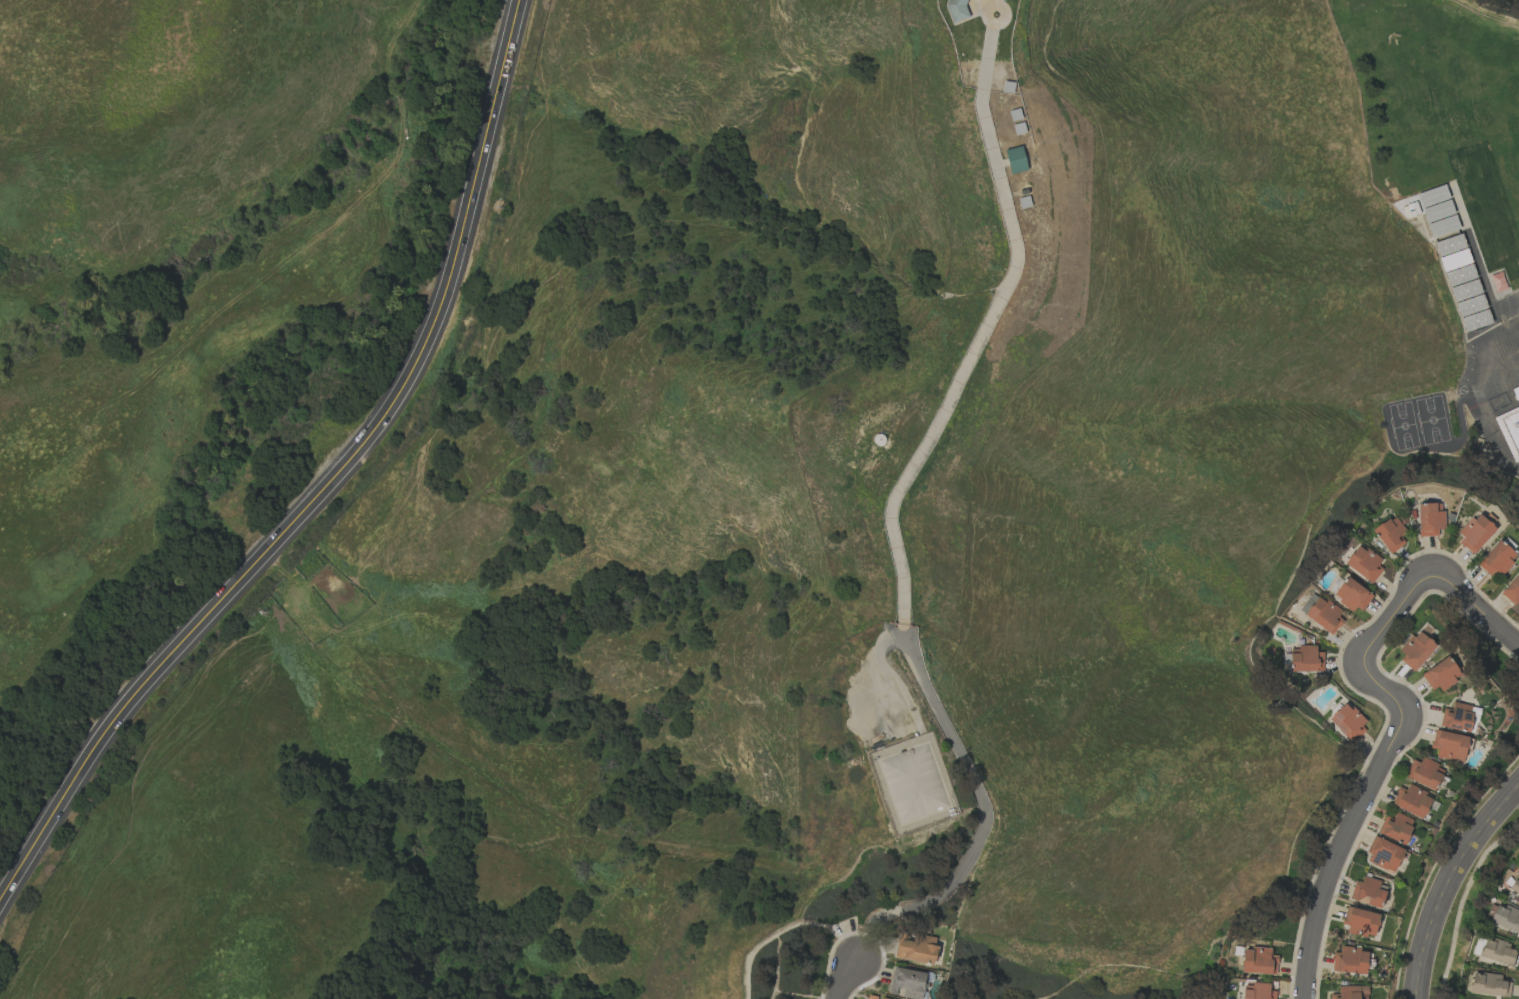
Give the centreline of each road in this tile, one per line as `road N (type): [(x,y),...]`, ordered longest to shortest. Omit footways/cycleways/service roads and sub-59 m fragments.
road 1 (primary): [(0,903),(137,695),(361,452),(400,395),(453,271),(521,0)]
road 2 (residential): [(1438,572),(1422,574),(1356,659),(1357,673),(1404,703),(1405,719),(1332,864),(1304,998)]
road 3 (tertiary): [(1518,789),(1473,842),(1445,896),(1414,998)]

